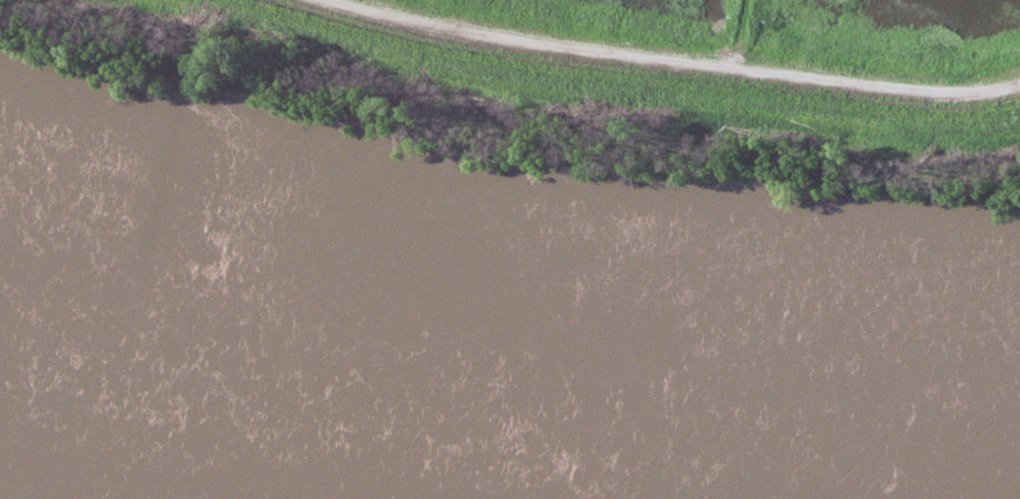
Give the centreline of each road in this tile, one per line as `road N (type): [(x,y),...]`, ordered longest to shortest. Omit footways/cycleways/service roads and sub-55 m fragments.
road 1 (residential): [(311,0),(448,34),(560,50),(948,96),(1019,90)]

